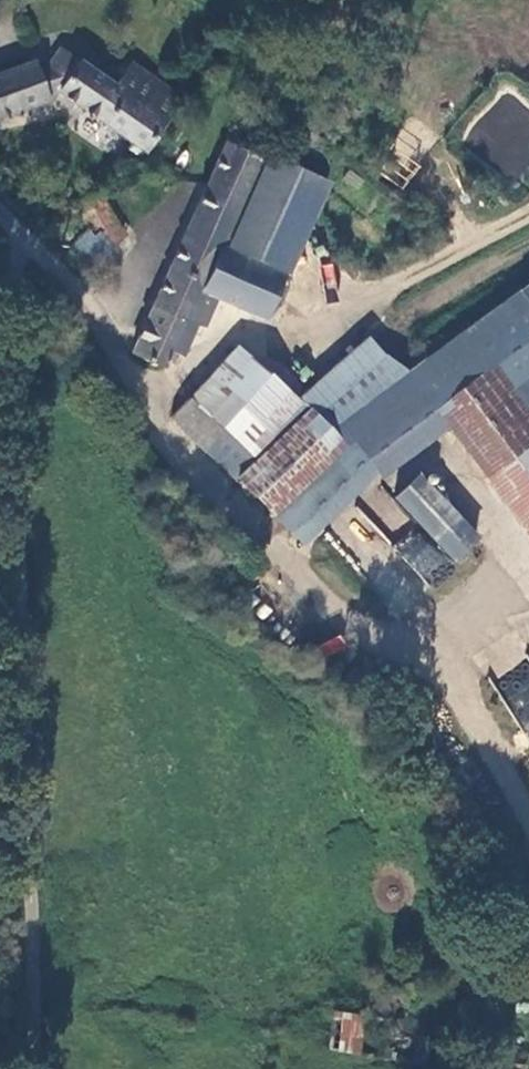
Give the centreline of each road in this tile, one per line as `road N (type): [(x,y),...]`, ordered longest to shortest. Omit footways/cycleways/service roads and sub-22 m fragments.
road 1 (track): [(139,385),(205,490),(349,613),(439,667),(528,828)]
road 2 (track): [(139,385),(175,377),(235,332),(276,340),(528,217)]
road 3 (unclassified): [(0,214),(139,385)]

